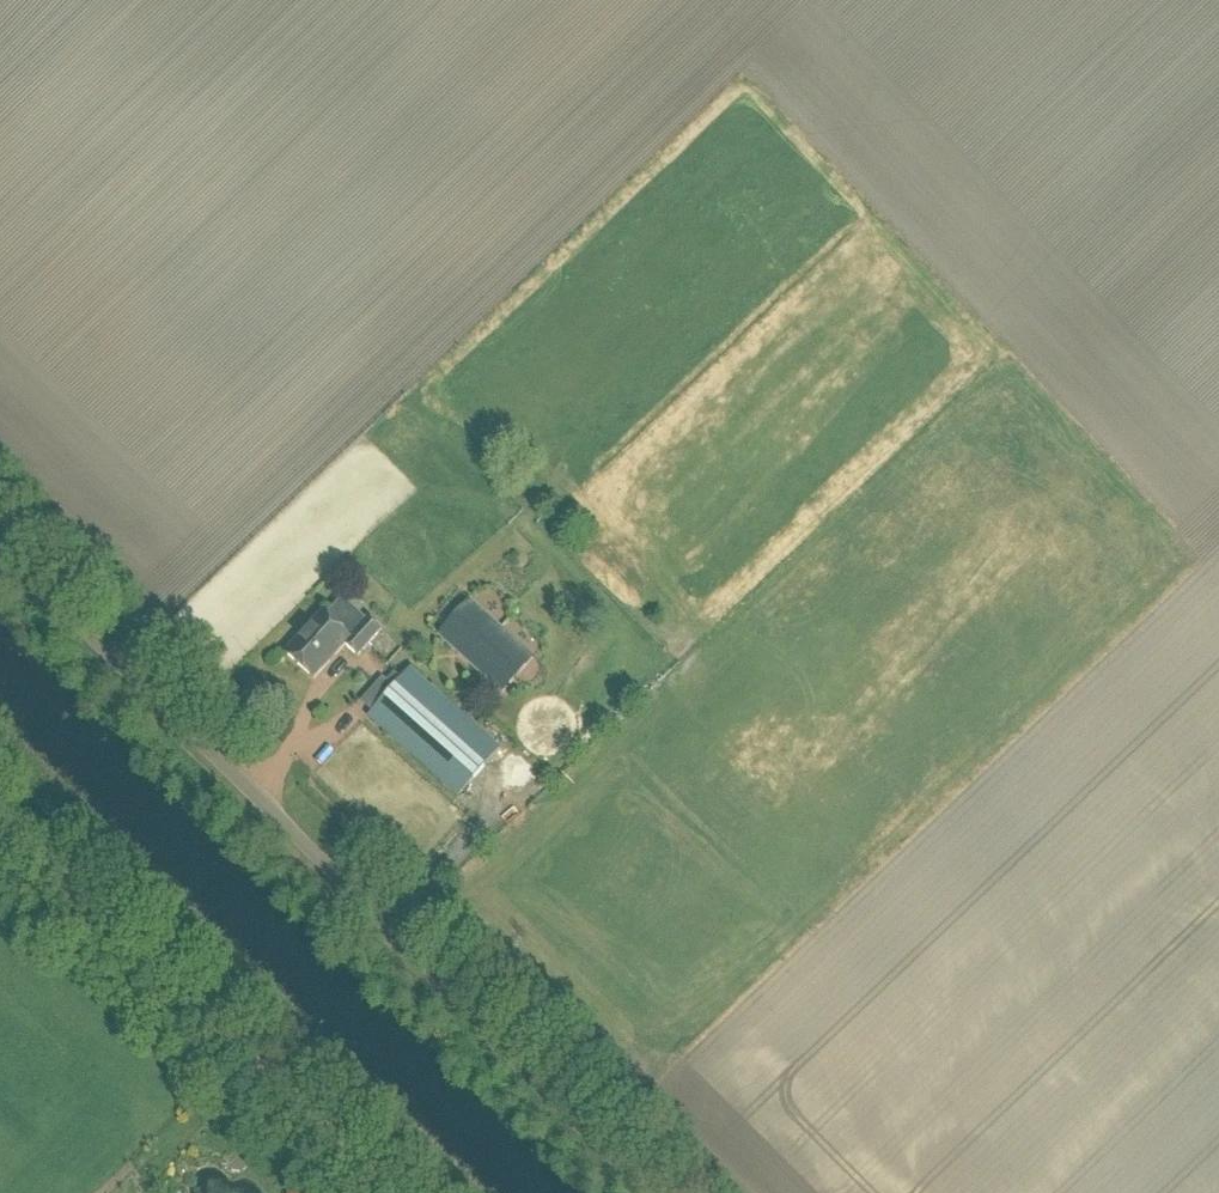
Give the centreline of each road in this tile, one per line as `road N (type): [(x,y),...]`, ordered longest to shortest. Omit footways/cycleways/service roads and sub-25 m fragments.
road 1 (unclassified): [(656,1192),(0,549)]
road 2 (track): [(0,812),(384,1192)]

